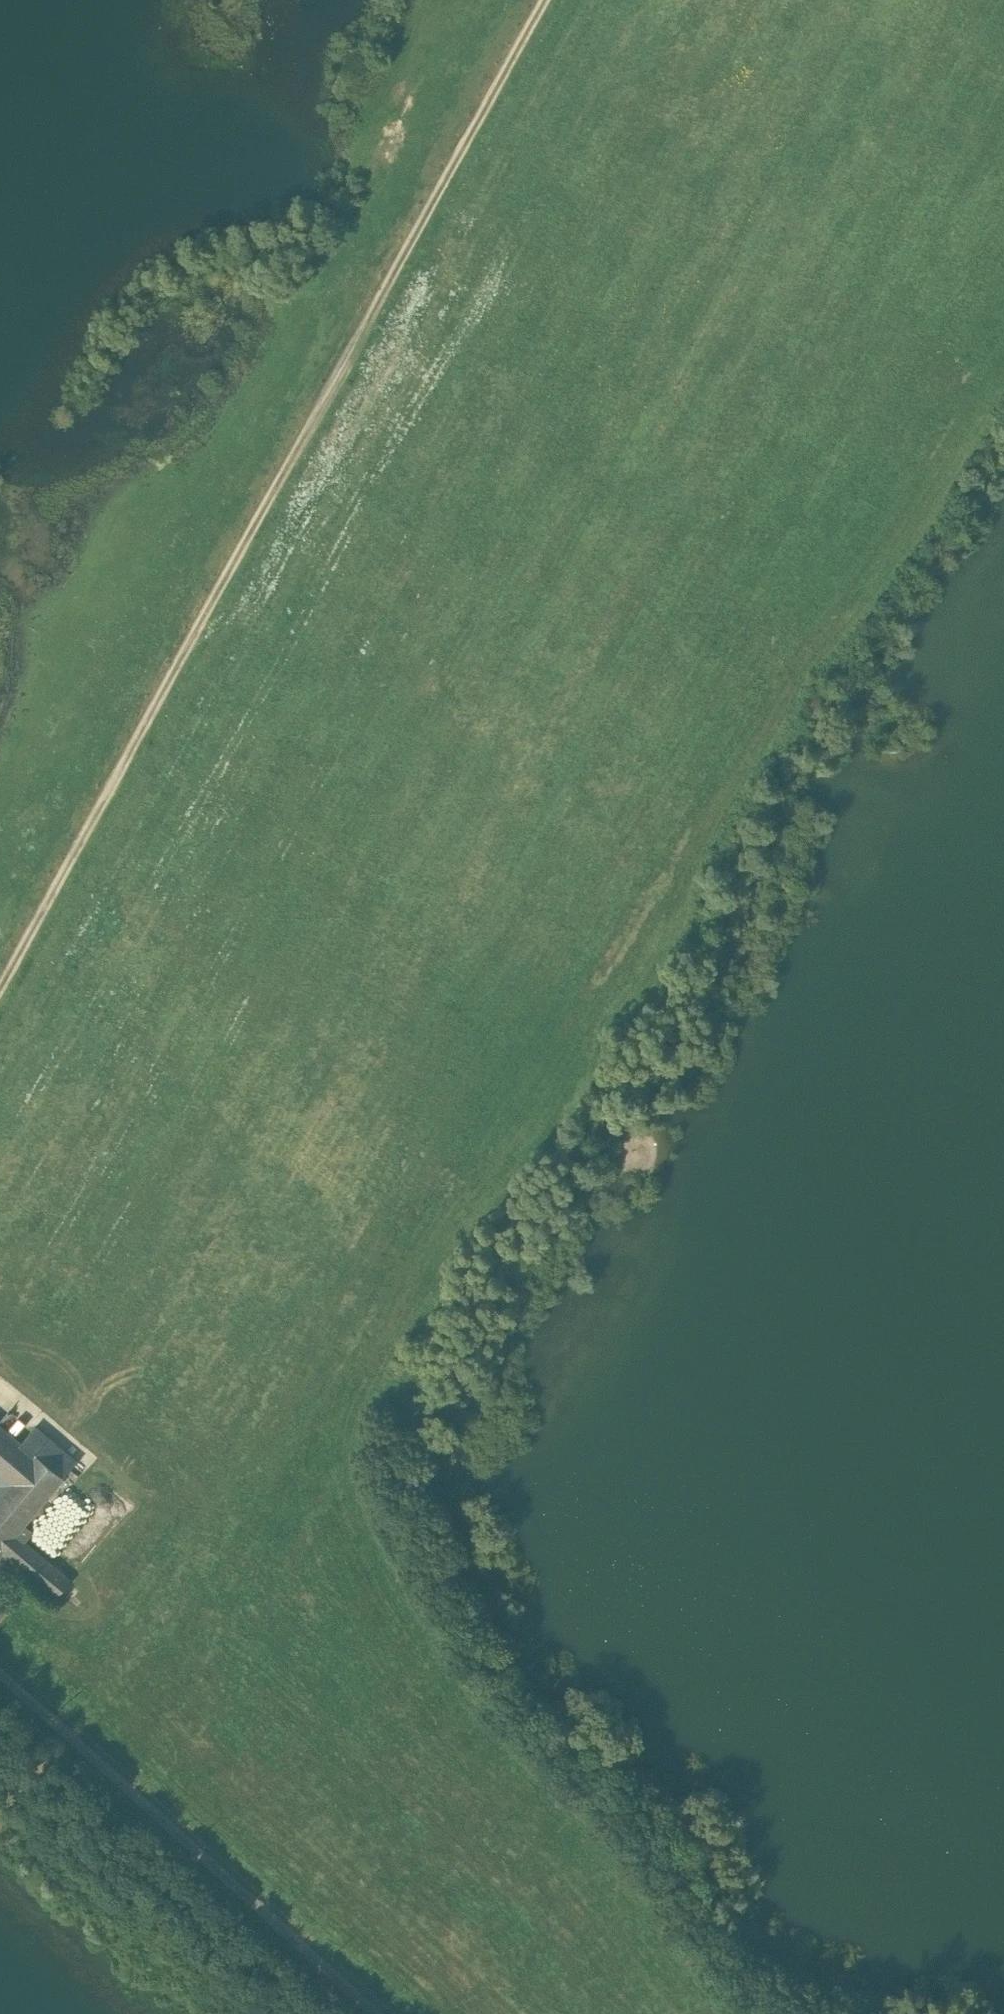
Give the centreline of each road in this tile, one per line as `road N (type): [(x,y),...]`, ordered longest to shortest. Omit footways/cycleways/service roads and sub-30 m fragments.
road 1 (track): [(549,0),(0,1001)]
road 2 (residential): [(0,1669),(376,2013)]

